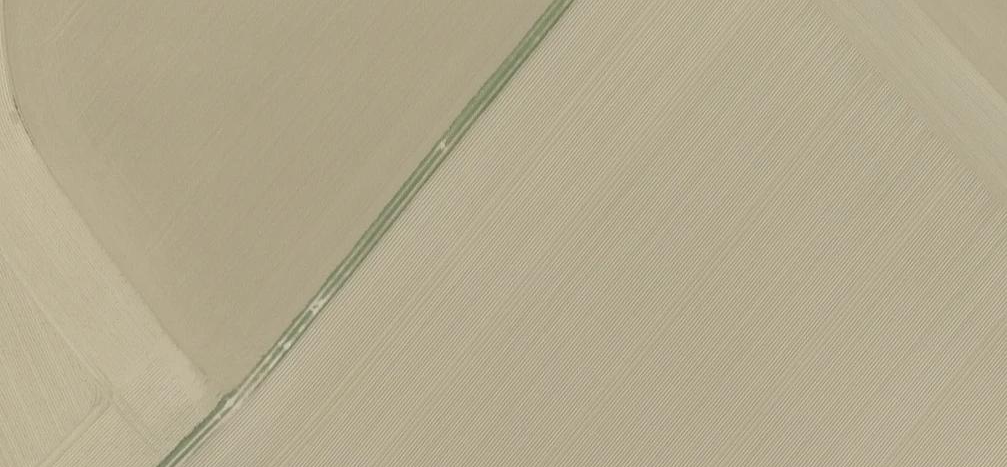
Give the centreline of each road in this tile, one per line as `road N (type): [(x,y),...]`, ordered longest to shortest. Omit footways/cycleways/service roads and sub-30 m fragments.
road 1 (track): [(173,466),(239,399),(568,0)]

